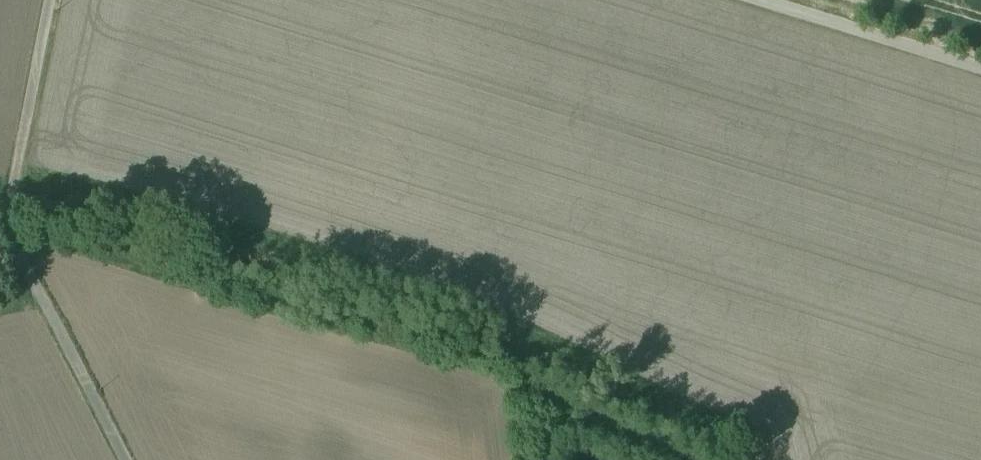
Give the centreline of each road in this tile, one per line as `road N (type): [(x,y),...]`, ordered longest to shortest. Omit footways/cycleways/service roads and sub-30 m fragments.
road 1 (residential): [(792,0),(980,56)]

